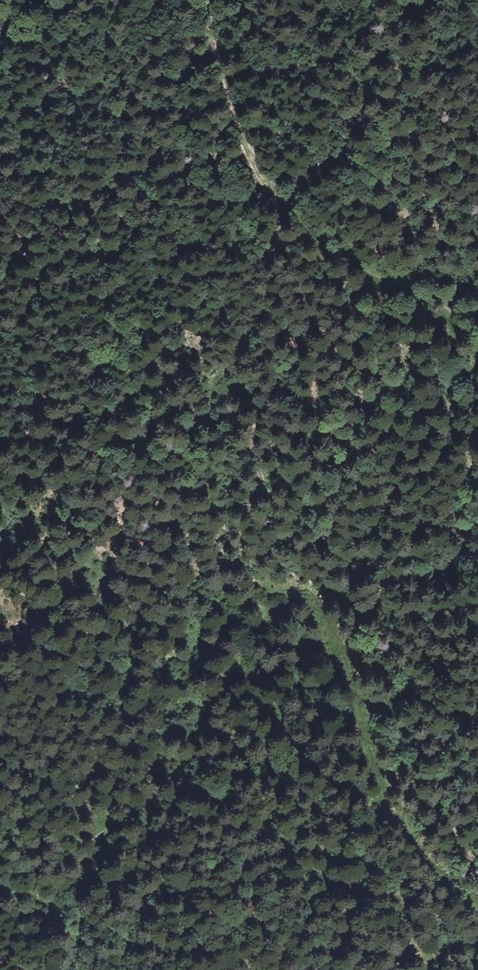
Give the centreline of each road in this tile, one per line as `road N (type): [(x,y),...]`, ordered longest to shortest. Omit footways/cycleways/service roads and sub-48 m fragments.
road 1 (track): [(209,0),(258,186),(295,224),(412,292),(477,350)]

